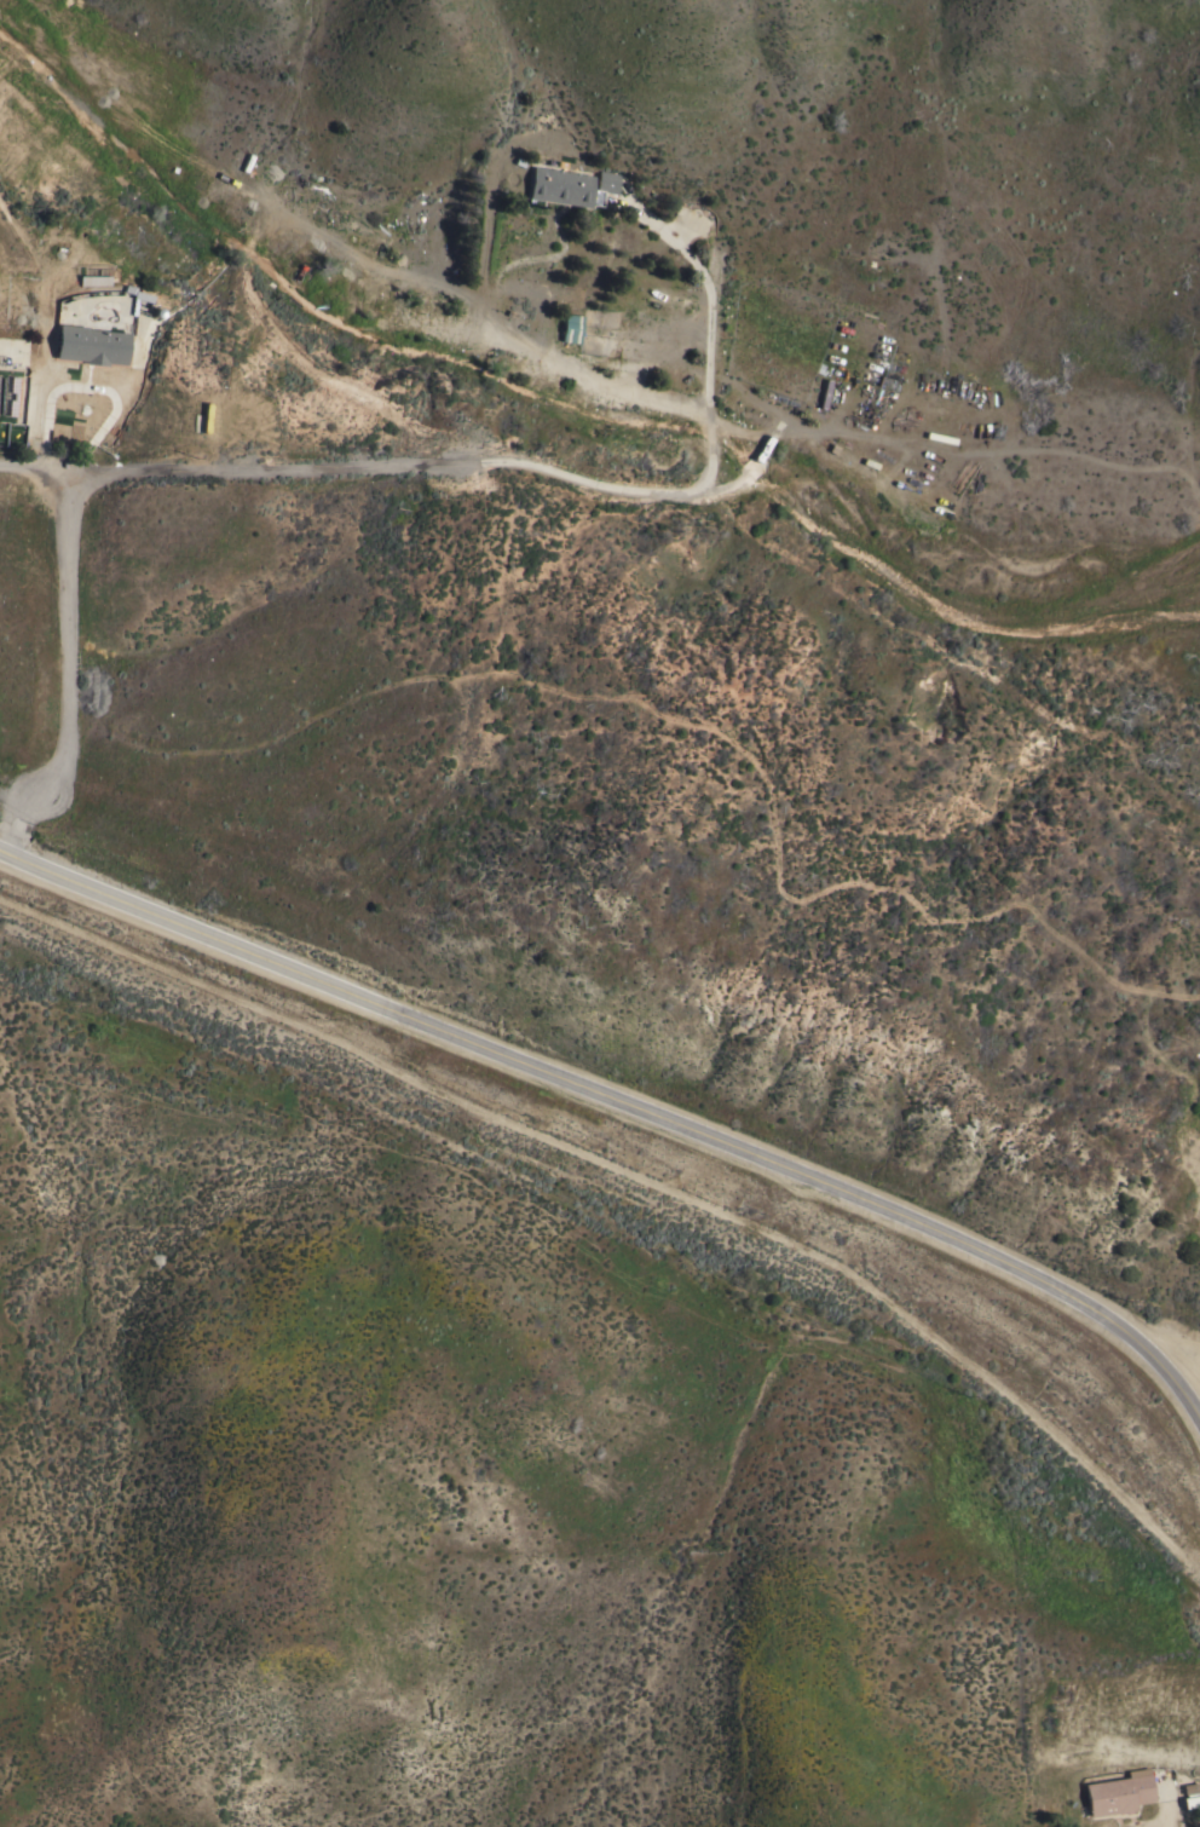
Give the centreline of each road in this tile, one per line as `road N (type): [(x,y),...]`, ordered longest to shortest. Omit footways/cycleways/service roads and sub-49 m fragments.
road 1 (secondary): [(1199,1424),(1162,1370),(1096,1318),(992,1261),(0,849)]

